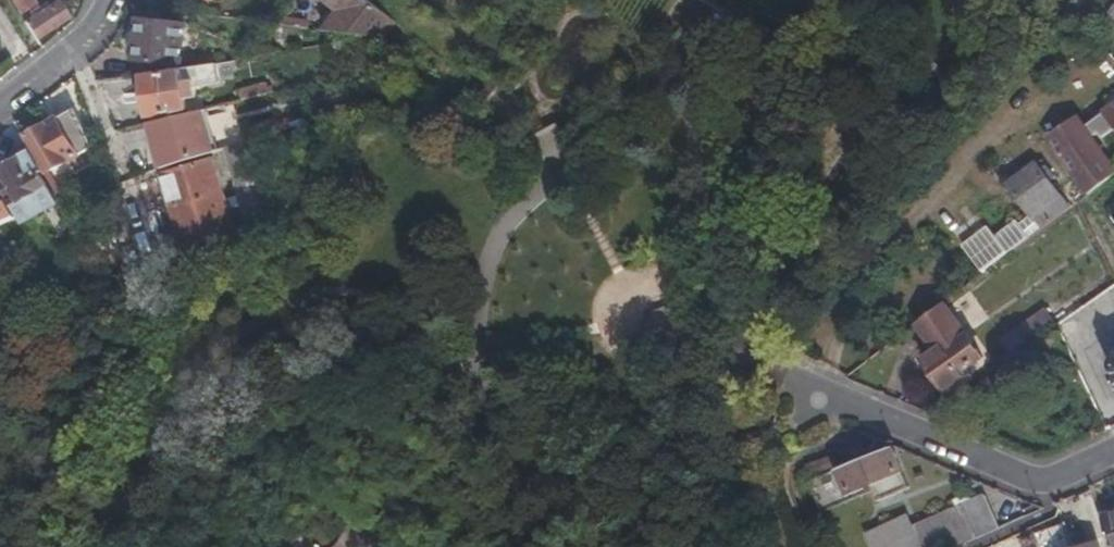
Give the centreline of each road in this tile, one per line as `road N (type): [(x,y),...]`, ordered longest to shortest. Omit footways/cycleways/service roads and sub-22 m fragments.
road 1 (residential): [(777,368),(1045,483),(1113,450)]
road 2 (track): [(825,388),(875,266),(1023,110)]
road 3 (track): [(817,546),(786,480),(792,457),(891,421)]
road 4 (residential): [(74,45),(143,214)]

